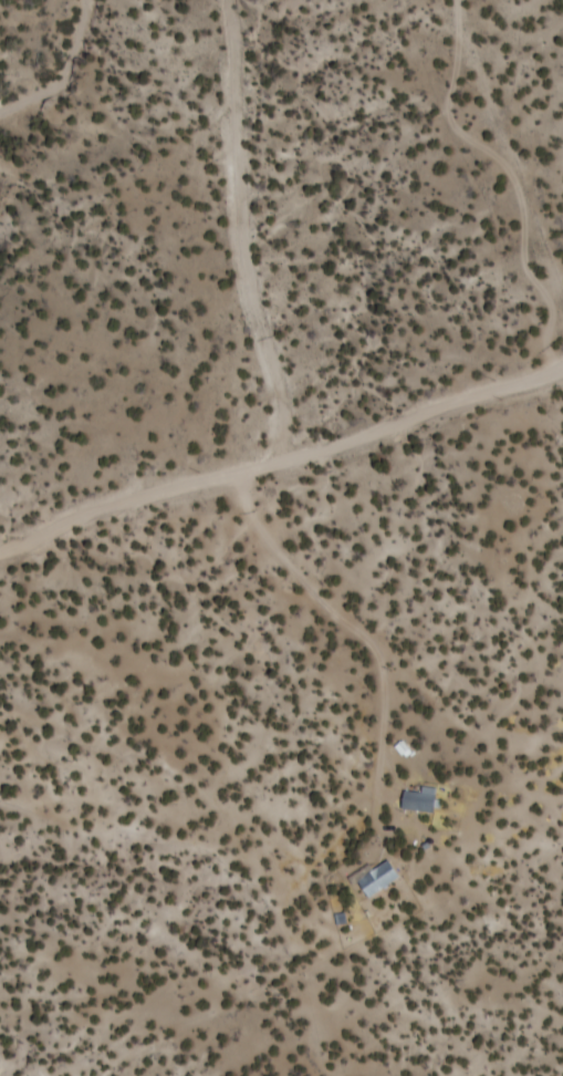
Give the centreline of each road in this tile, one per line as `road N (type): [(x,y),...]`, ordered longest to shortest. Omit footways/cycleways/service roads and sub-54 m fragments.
road 1 (residential): [(0,546),(86,507),(325,443),(562,361)]

